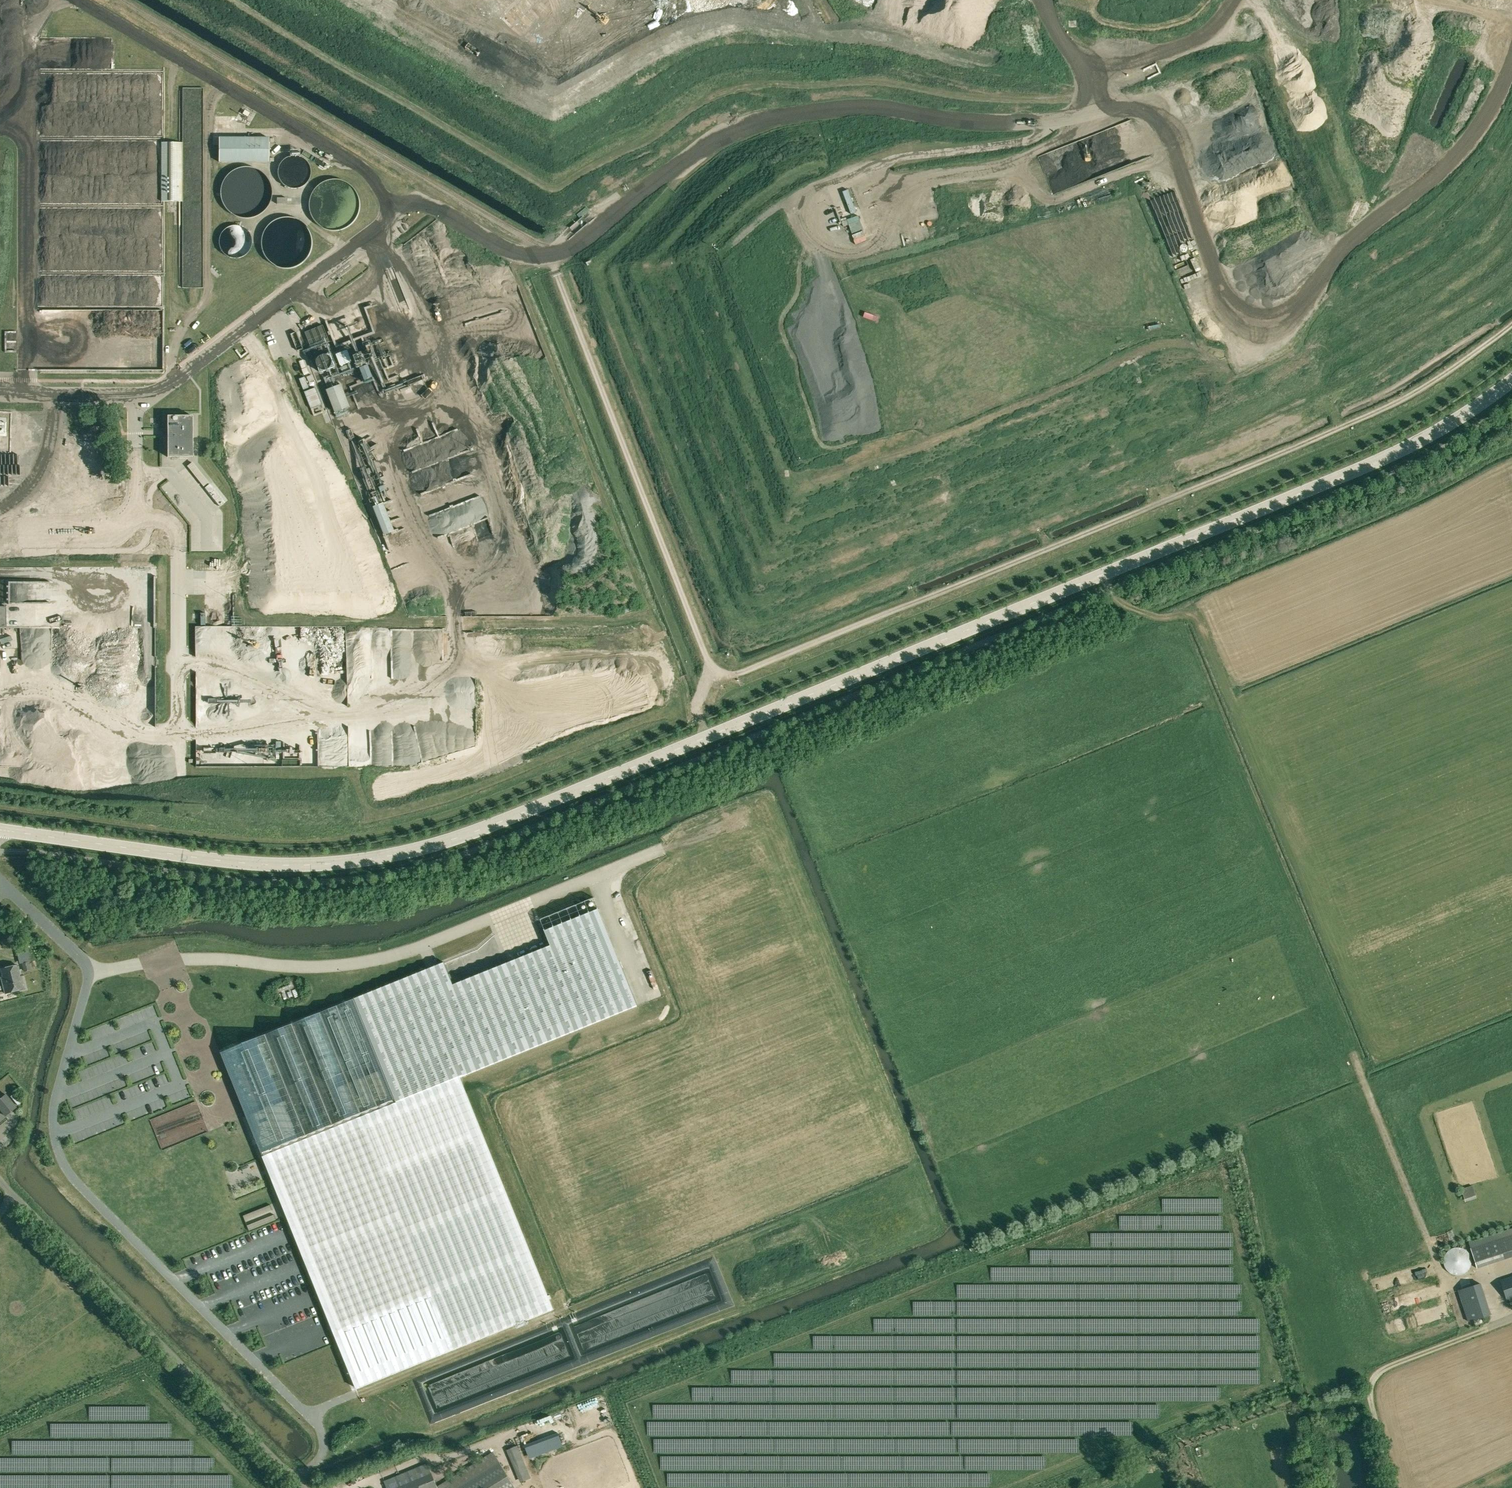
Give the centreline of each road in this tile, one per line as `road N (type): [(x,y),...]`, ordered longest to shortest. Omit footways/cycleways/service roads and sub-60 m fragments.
road 1 (track): [(124,0),(555,254),(705,654),(725,673),(1371,414),(1511,324)]
road 2 (secondary): [(0,830),(269,865),(382,857),(464,837),(1333,482),(1443,428),(1511,379)]
road 3 (track): [(1086,114),(1118,105),(1158,114),(1225,298),(1243,313),(1274,316),(1300,304),(1350,241),(1453,159),(1511,62)]
road 4 (unclassified): [(304,1487),(0,1182)]
road 5 (track): [(1086,114),(1095,82),(1211,35),(1233,0)]

